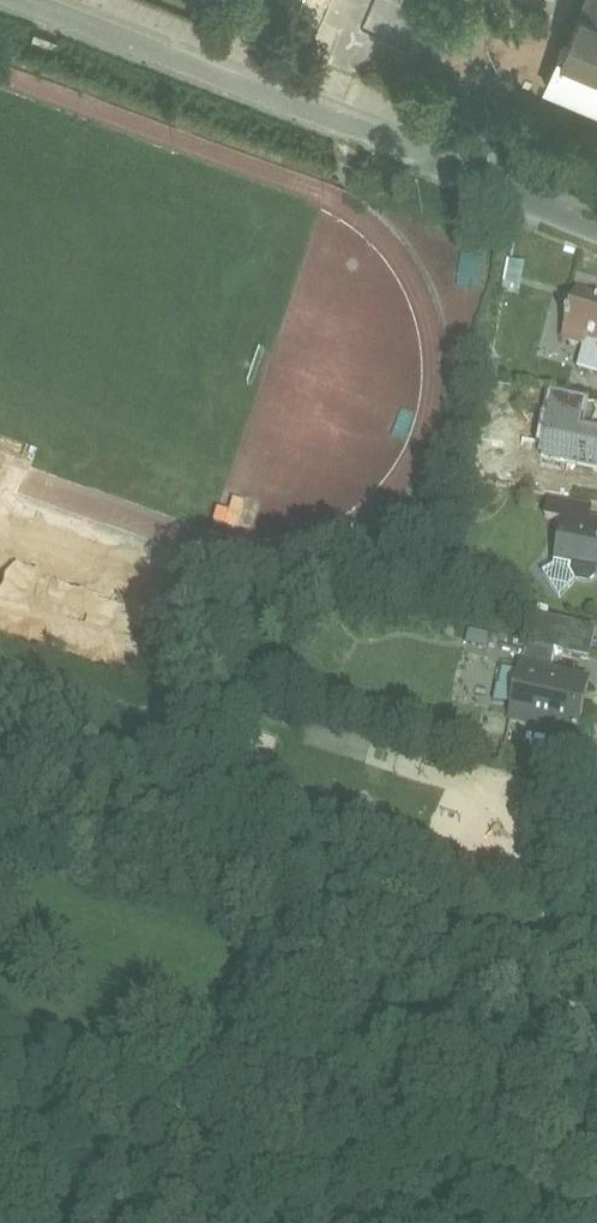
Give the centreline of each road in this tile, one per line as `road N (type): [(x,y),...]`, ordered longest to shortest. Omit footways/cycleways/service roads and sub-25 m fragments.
road 1 (residential): [(596,223),(16,0)]

